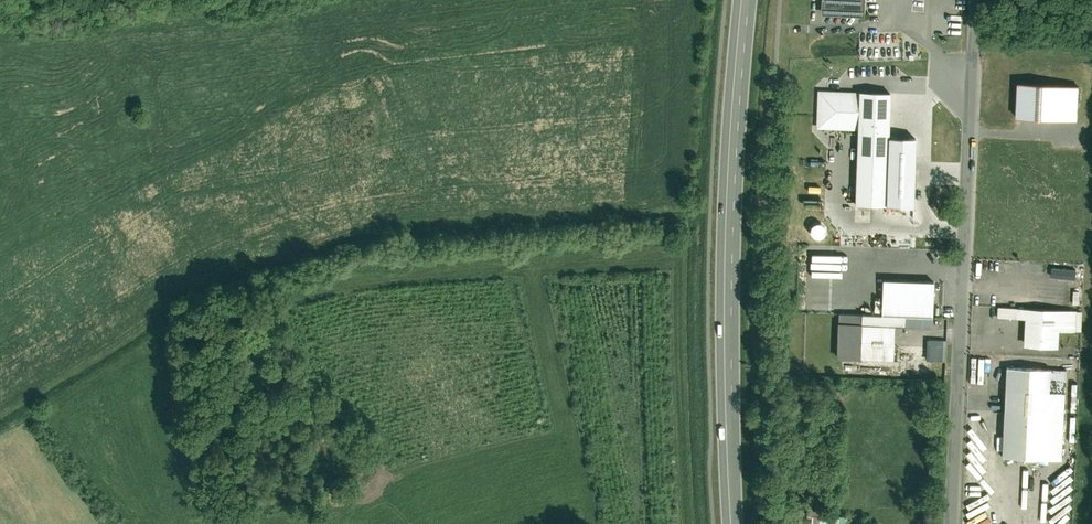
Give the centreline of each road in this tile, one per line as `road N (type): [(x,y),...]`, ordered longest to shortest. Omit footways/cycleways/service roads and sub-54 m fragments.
road 1 (unclassified): [(976,0),(951,523)]
road 2 (primary): [(744,0),(729,235),(736,523)]

